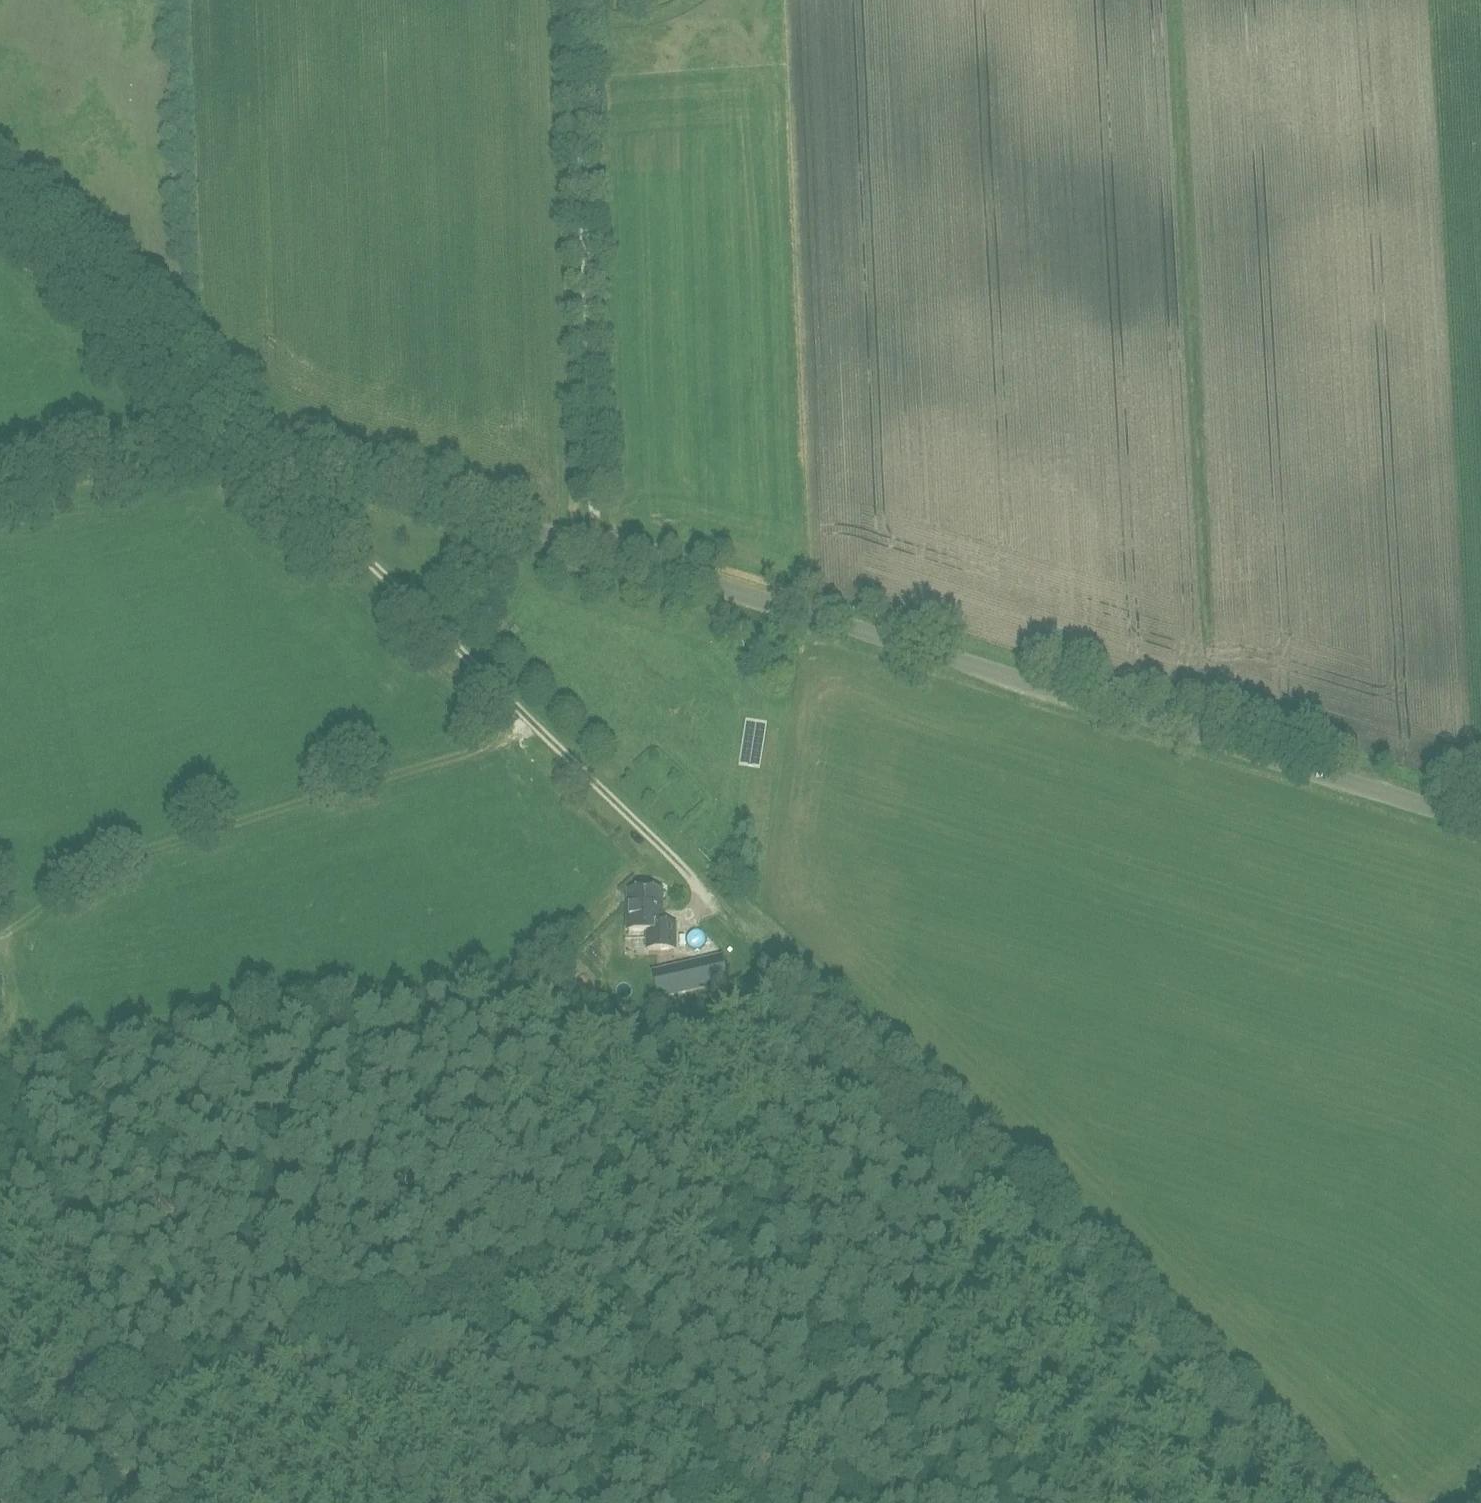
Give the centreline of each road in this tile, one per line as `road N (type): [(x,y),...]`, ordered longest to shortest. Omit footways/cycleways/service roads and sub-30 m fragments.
road 1 (unclassified): [(1480,824),(245,440),(0,193)]
road 2 (track): [(297,1502),(225,1441),(202,1326),(425,1201),(543,1502)]
road 3 (track): [(425,1201),(587,1167),(766,1250),(872,1409),(965,1502)]
road 4 (track): [(0,936),(121,856),(478,746),(498,726),(507,697)]
road 5 (track): [(601,551),(581,0)]
road 6 (track): [(507,697),(245,440)]
road 7 (track): [(731,916),(507,697)]

